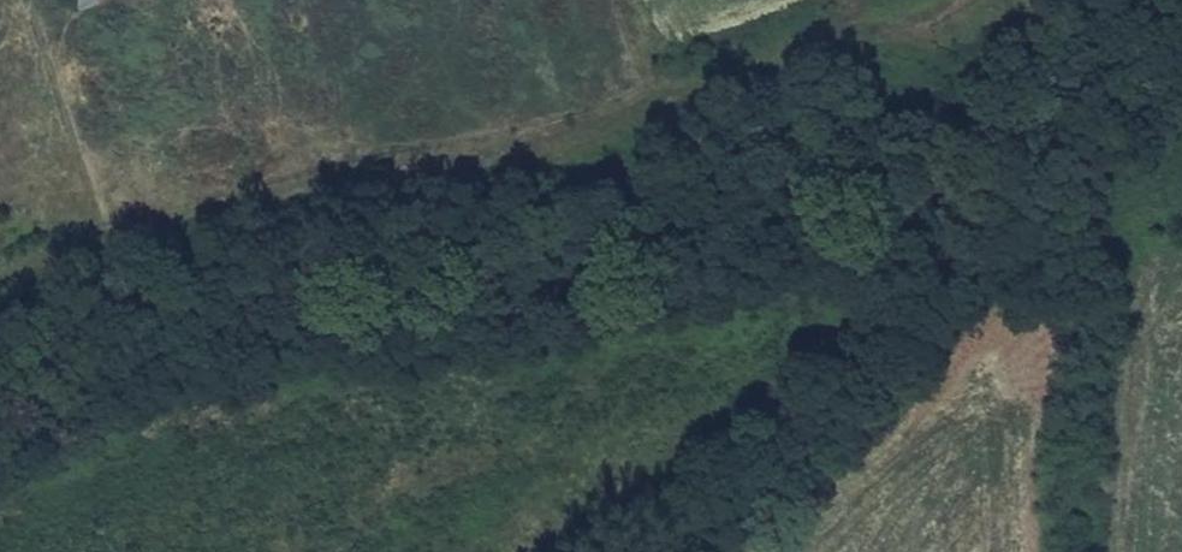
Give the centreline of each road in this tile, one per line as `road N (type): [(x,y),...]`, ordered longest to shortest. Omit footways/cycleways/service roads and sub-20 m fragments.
road 1 (track): [(933,0),(545,147),(113,240),(0,282)]

